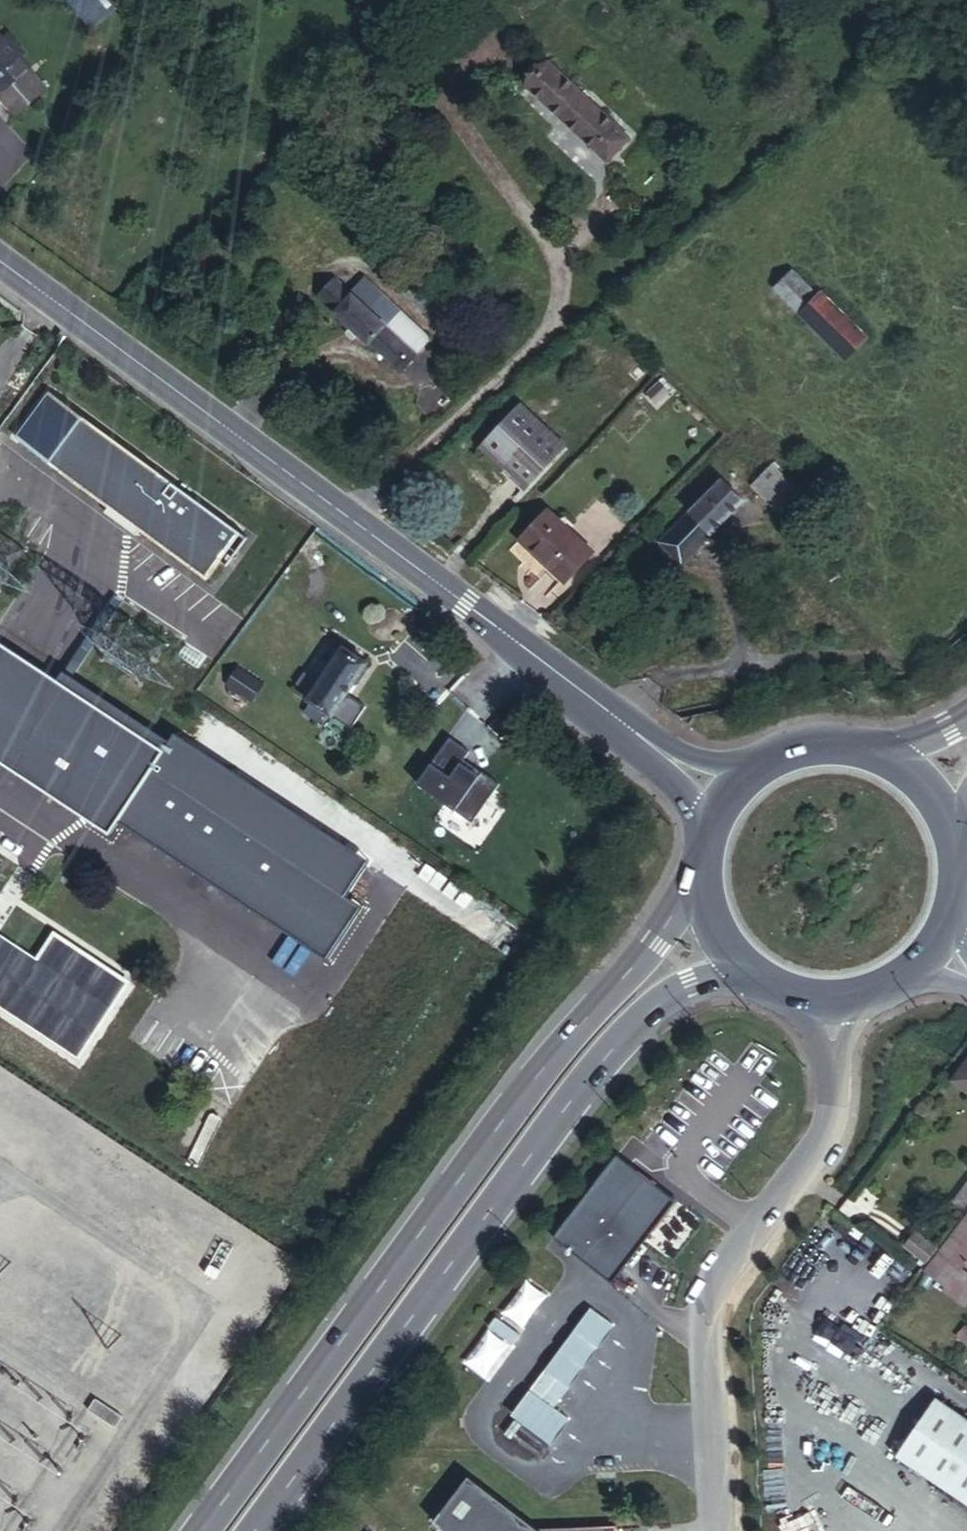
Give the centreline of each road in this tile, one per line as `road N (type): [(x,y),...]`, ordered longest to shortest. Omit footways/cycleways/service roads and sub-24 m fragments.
road 1 (primary): [(701,869),(677,916),(511,1113),(203,1530)]
road 2 (secondary): [(643,736),(0,261)]
road 3 (primary): [(252,1530),(618,1040),(666,997),(713,978),(750,975)]
road 4 (unclassified): [(835,1058),(830,1129),(711,1294),(719,1530)]
road 5 (primary): [(960,844),(929,786),(874,750)]
road 6 (primary): [(874,750),(813,744),(757,767)]
road 7 (primary): [(701,869),(706,909),(723,946),(750,975)]

